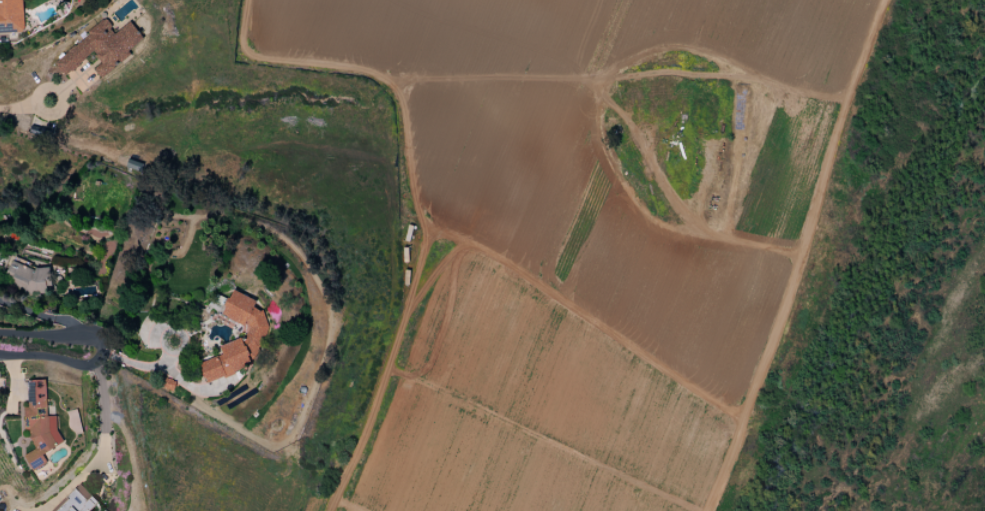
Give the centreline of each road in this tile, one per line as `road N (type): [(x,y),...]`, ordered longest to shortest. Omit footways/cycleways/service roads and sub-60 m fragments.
road 1 (track): [(706,510),(797,255)]
road 2 (residential): [(0,354),(90,366),(106,352),(100,334),(86,330),(0,333)]

